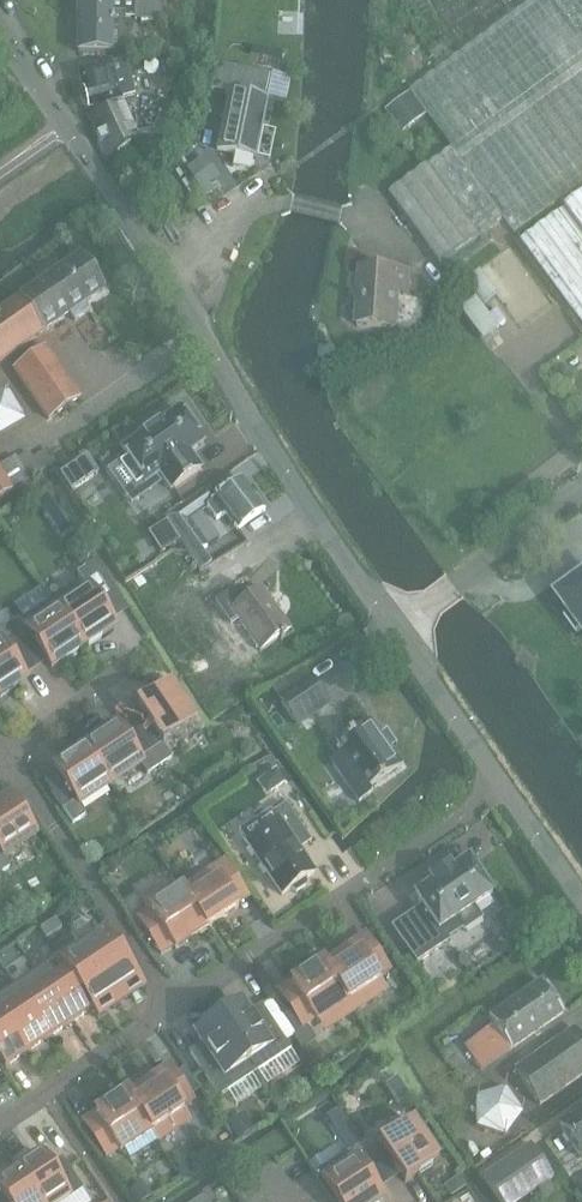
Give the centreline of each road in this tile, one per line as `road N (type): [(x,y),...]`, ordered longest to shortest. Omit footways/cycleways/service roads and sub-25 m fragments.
road 1 (residential): [(581,893),(322,523),(163,262),(0,27)]
road 2 (residential): [(169,1002),(8,759)]
road 3 (residential): [(169,1002),(363,873)]
road 4 (residential): [(0,1125),(169,1002)]
road 5 (residential): [(8,759),(127,675)]

